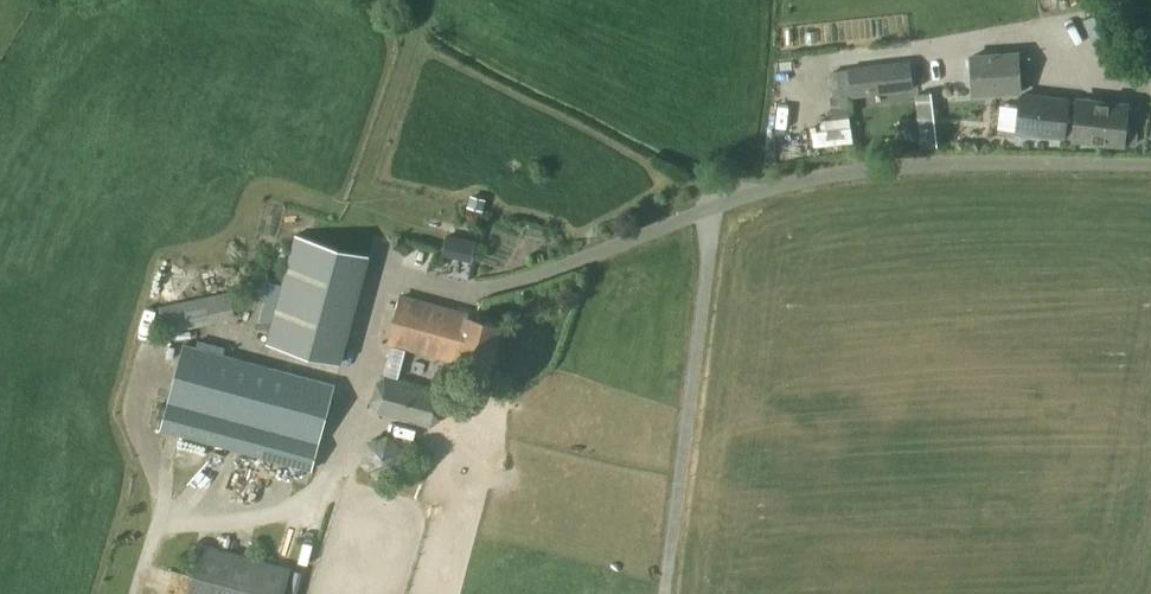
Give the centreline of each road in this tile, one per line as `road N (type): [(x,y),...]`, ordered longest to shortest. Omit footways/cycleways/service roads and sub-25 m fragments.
road 1 (track): [(712,207),(667,593)]

